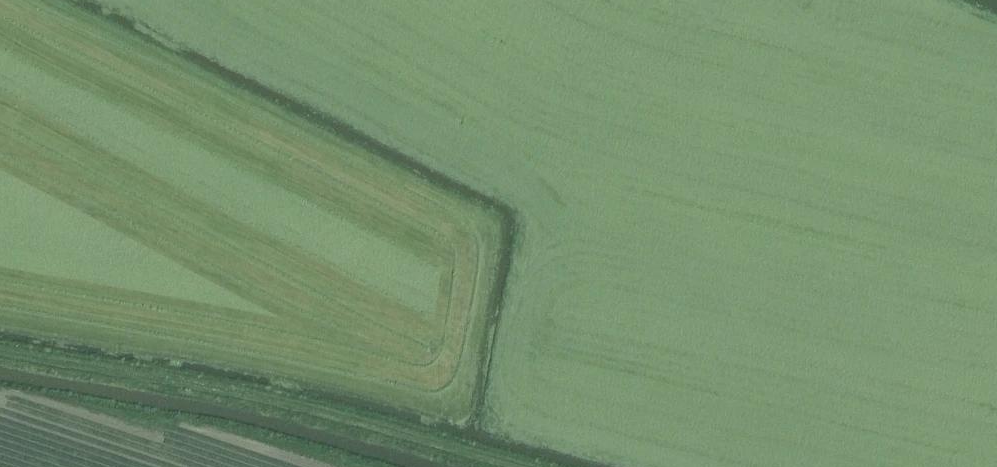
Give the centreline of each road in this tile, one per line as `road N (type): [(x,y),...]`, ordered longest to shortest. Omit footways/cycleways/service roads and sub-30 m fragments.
road 1 (track): [(0,358),(332,415),(526,466)]

